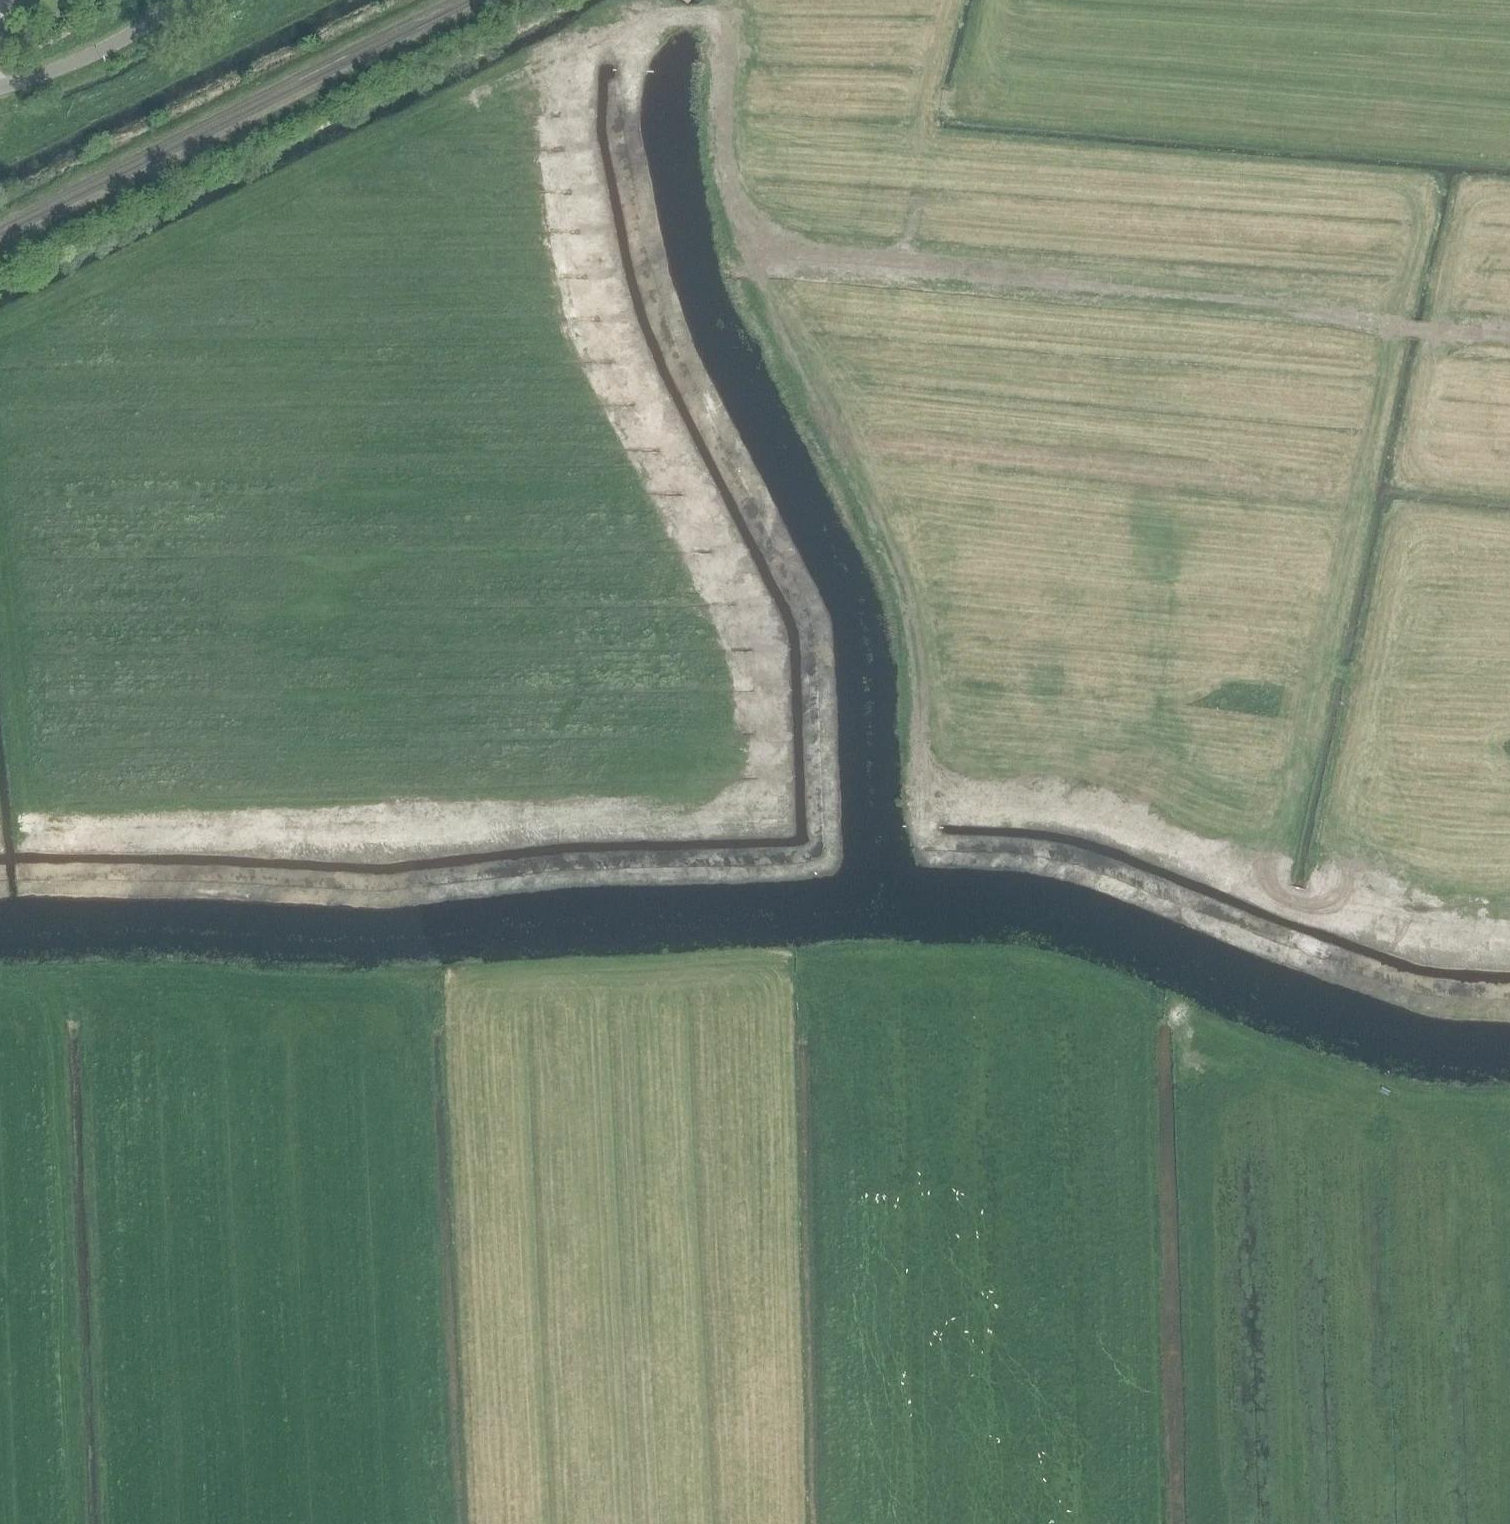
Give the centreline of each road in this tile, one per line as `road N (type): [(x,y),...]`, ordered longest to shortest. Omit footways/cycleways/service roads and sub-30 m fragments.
road 1 (unclassified): [(0,89),(106,51),(180,0)]

